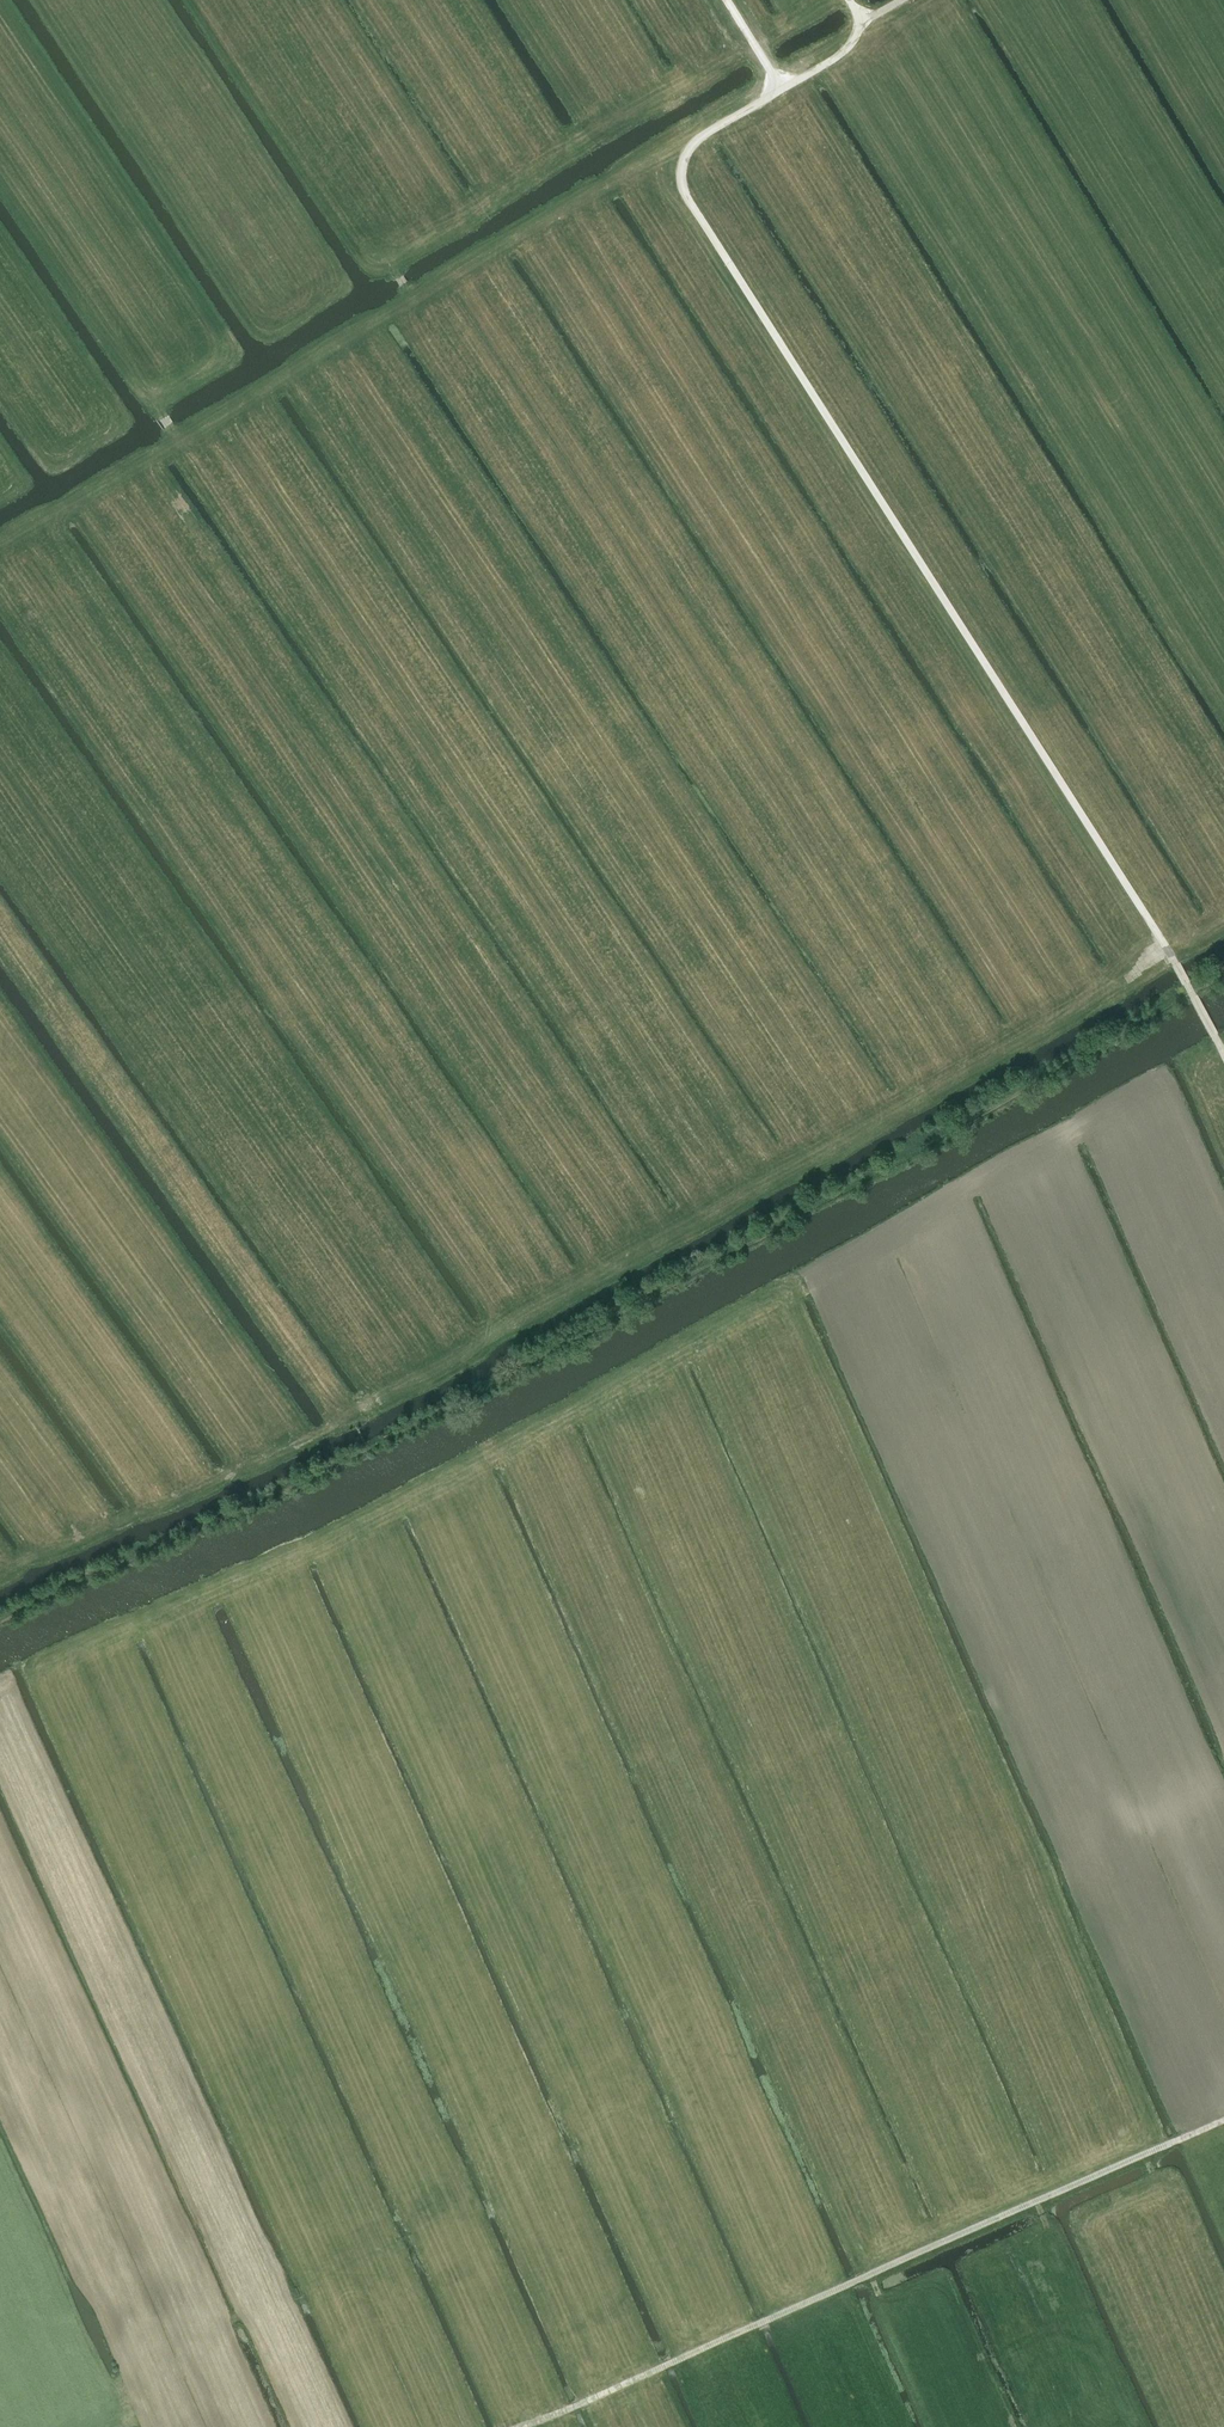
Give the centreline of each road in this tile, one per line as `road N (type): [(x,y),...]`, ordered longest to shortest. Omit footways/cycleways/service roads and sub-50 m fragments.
road 1 (track): [(1223,1055),(1161,939),(684,193),(684,154),(701,136),(842,53),(861,21),(898,0)]
road 2 (track): [(527,2426),(1223,2121)]

